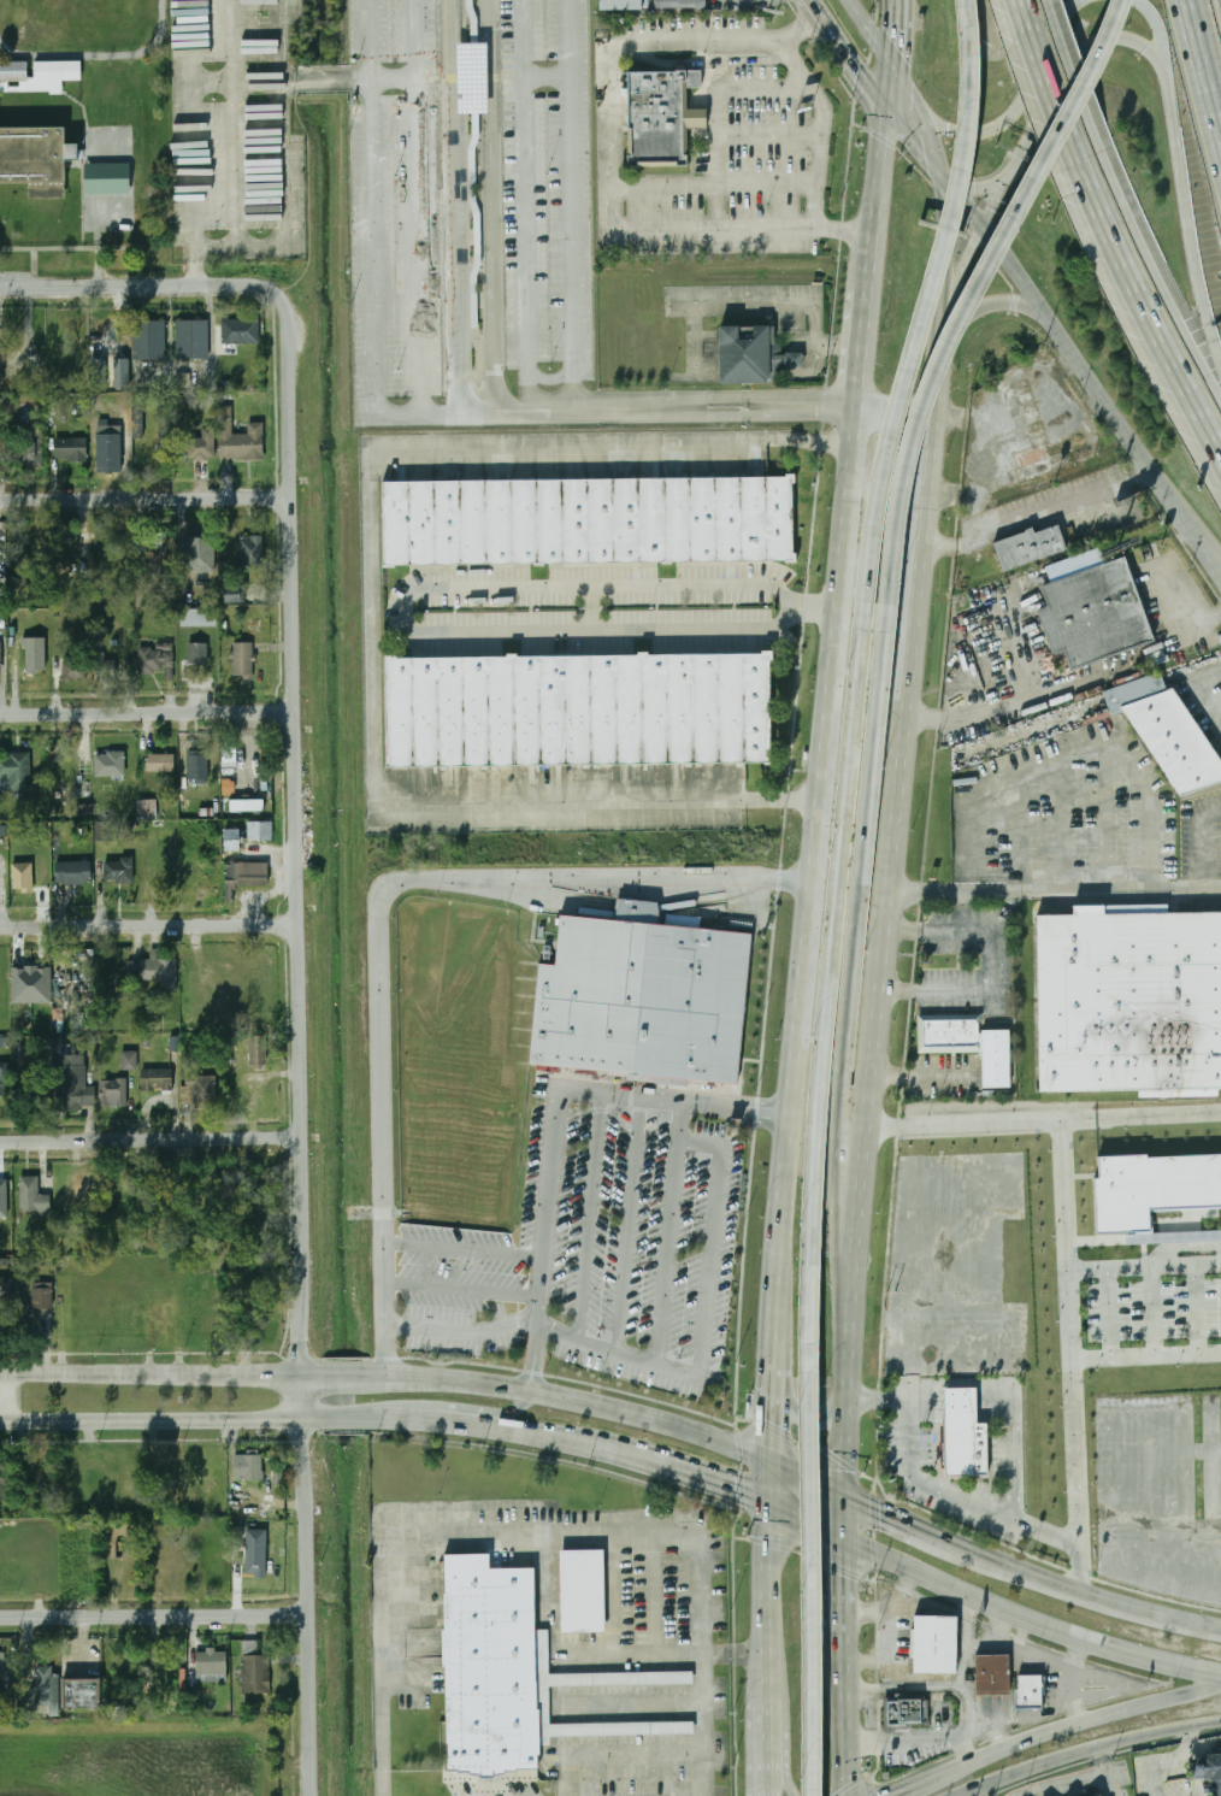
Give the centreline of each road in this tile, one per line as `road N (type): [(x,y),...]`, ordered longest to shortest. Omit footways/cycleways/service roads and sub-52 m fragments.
road 1 (residential): [(303,1374),(287,314),(275,292),(261,285),(195,285)]
road 2 (motorway): [(848,1386),(837,1115),(891,603)]
road 3 (motorway): [(871,603),(821,1083),(814,1373)]
road 4 (motorway): [(891,603),(904,488),(937,373),(1124,0)]
road 5 (motorway): [(971,27),(963,178),(893,442),(871,603)]
road 6 (primary): [(814,882),(783,1354)]
road 7 (secondary): [(778,1461),(572,1395),(374,1376)]
road 8 (primary): [(848,1386),(883,974)]
road 9 (secondary): [(847,1539),(1026,1618),(1220,1676)]
road 10 (primary): [(945,178),(1170,495)]
road 11 (primary): [(855,410),(821,797)]
road 12 (primary): [(890,890),(927,519)]
road 13 (residential): [(313,1795),(303,1423)]
road 14 (secondary): [(303,1423),(421,1423),(527,1435),(649,1464)]
road 15 (motorway): [(1077,171),(1220,475)]
road 16 (residential): [(308,1618),(0,1620)]
road 17 (secondary): [(0,1424),(303,1423)]
road 18 (secondary): [(303,1374),(0,1374)]
road 19 (residential): [(302,1138),(0,1143)]
road 20 (residential): [(300,926),(0,929)]
road 21 (residential): [(296,716),(0,717)]
road 22 (residential): [(288,499),(0,502)]
road 23 (motorway): [(1168,84),(1195,258),(1220,363)]
road 24 (motorway): [(1220,395),(1102,141)]
road 25 (tertiary): [(1220,1685),(954,1768)]
road 26 (secondary): [(1220,1627),(1097,1600),(977,1553)]
road 27 (motorway): [(1018,171),(1087,46),(1136,42),(1157,59),(1168,84)]
road 28 (motorway): [(815,1565),(815,1789)]
road 29 (motorway): [(1072,10),(1015,118),(968,135),(928,123)]
road 30 (primary): [(918,603),(892,517),(899,412)]
road 31 (residential): [(195,285),(0,288)]
road 32 (primary): [(777,1508),(774,1700)]
road 33 (motorway): [(814,1373),(815,1565)]
road 34 (motorway): [(1011,0),(1077,171)]
road 35 (primary): [(889,113),(868,283)]
road 36 (primary): [(950,332),(945,178)]
road 37 (motorway): [(1102,141),(1052,0)]
road 38 (tertiary): [(954,1795),(1096,1748)]
road 39 (secondary): [(977,1553),(845,1491)]
road 40 (secondary): [(809,0),(889,113)]
road 41 (secondary): [(649,1464),(777,1508)]
road 42 (primary): [(868,283),(855,410)]
road 43 (tertiary): [(1096,1748),(1220,1720)]
road 44 (motorway): [(1220,123),(1188,0)]

